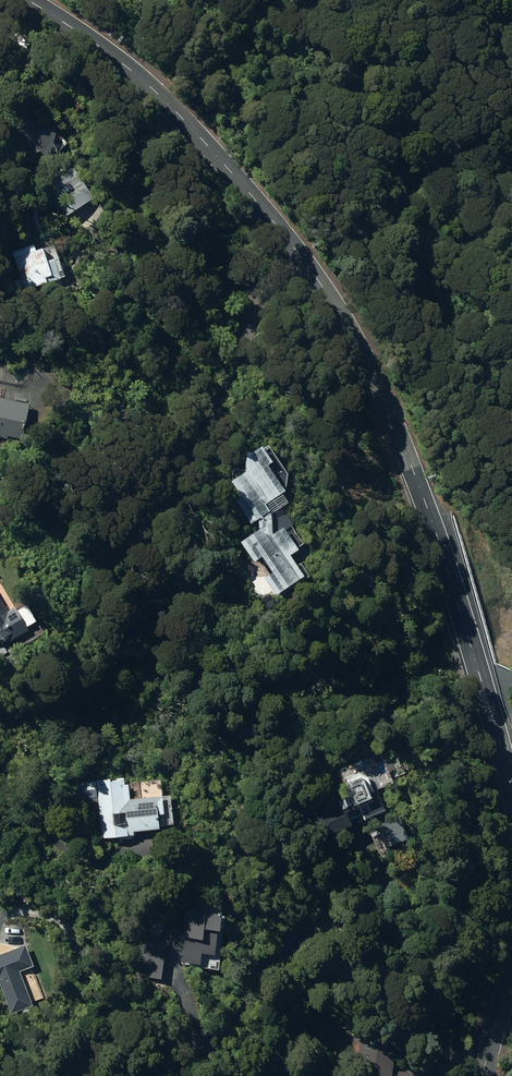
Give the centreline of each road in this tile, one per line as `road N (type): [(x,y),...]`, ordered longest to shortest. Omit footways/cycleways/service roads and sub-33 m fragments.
road 1 (tertiary): [(26,0),(125,62),(204,136),(259,197),(347,327),(408,447),(511,791)]

